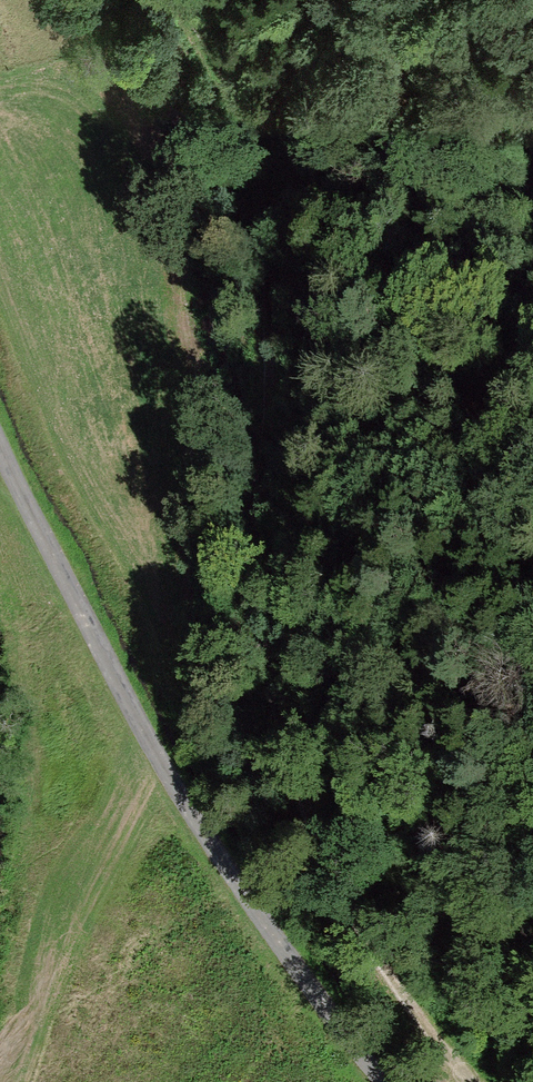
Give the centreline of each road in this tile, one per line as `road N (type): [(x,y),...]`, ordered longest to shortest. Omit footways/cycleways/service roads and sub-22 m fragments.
road 1 (track): [(176,0),(229,83),(262,162),(270,363),(252,533),(253,609),(298,798),(352,905),(465,1081)]
road 2 (unclassified): [(382,1081),(256,918),(172,786),(0,453)]

